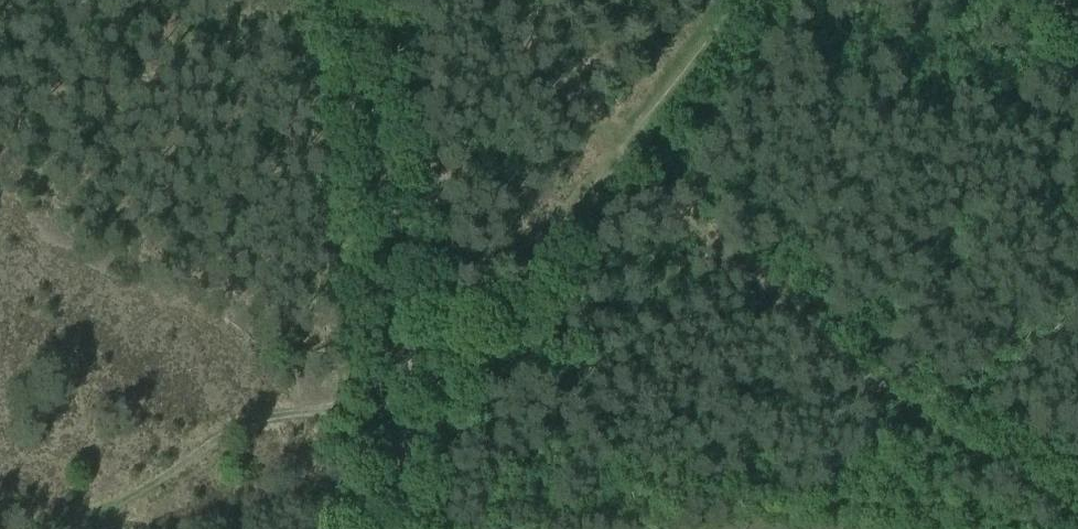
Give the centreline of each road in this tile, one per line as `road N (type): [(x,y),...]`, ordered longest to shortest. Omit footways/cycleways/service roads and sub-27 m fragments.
road 1 (track): [(1077,523),(867,381),(623,149)]
road 2 (track): [(403,465),(386,226),(336,0)]
road 3 (track): [(400,408),(303,411),(240,427),(84,528)]
road 4 (track): [(623,149),(736,0)]

